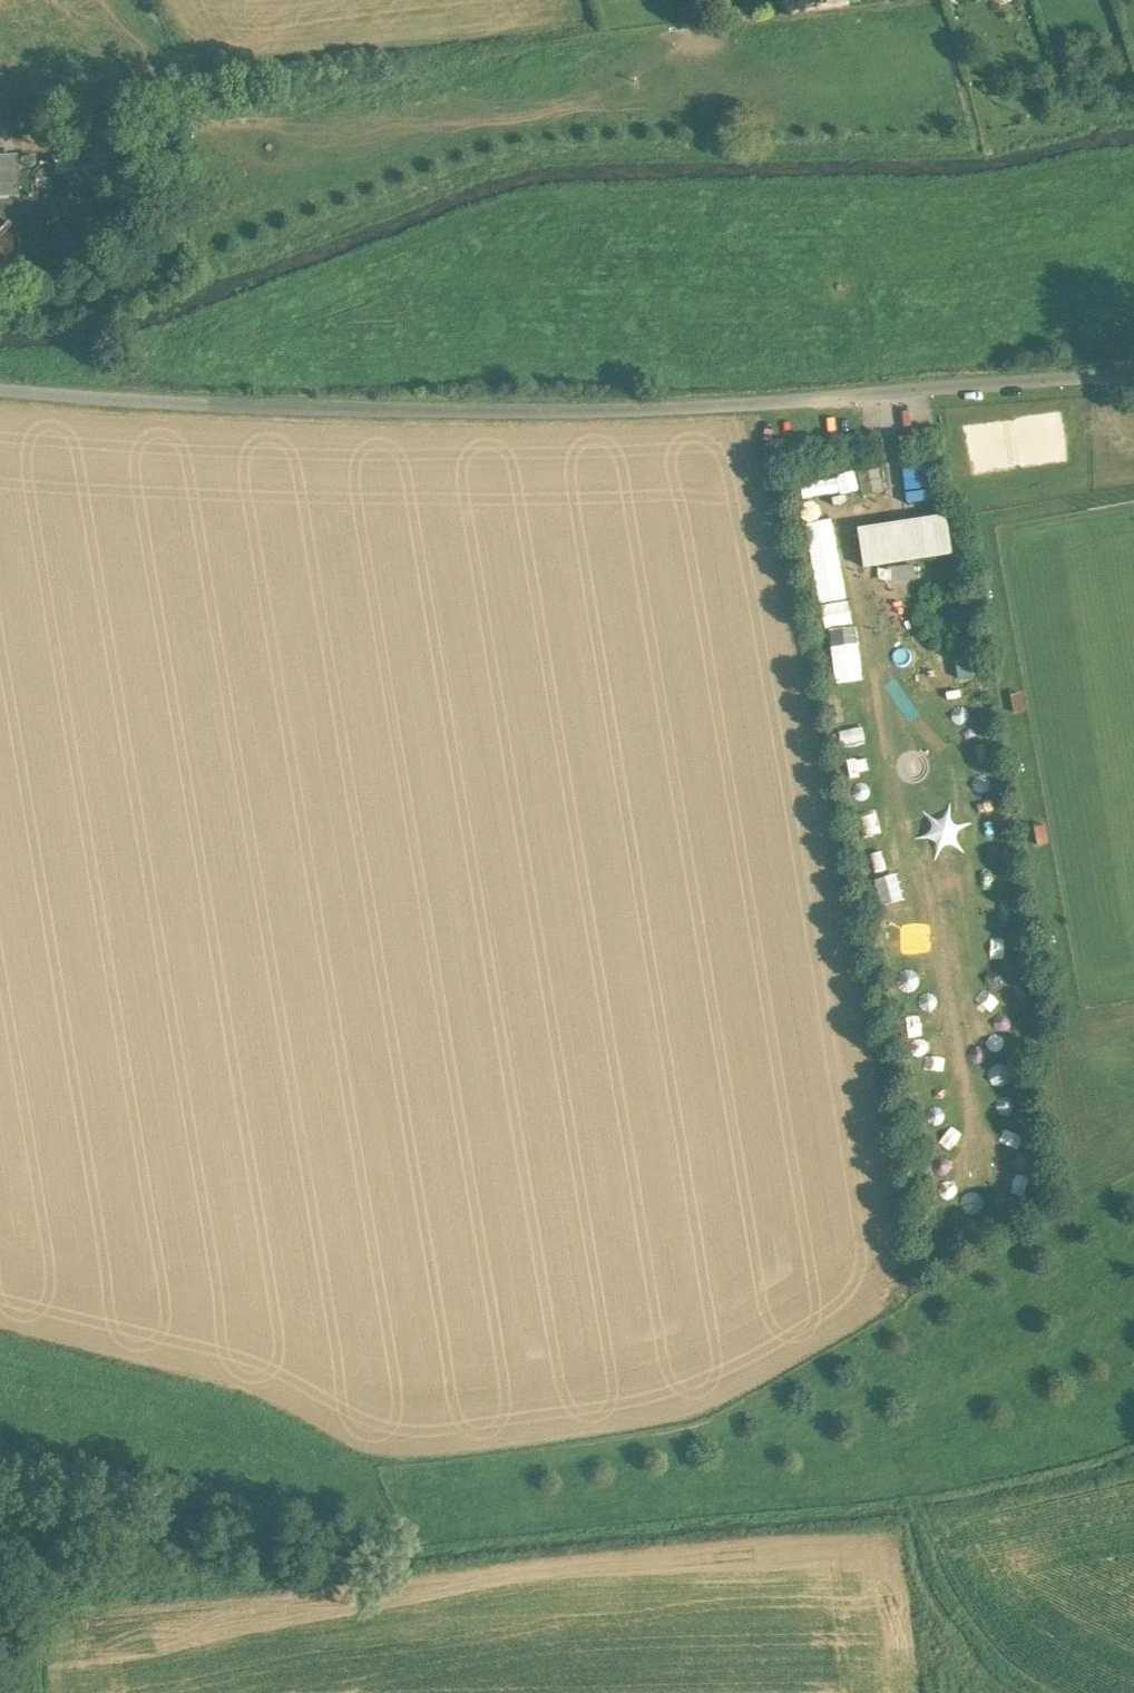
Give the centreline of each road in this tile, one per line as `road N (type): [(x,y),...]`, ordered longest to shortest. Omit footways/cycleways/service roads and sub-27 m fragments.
road 1 (track): [(1133,373),(549,412),(0,392)]

